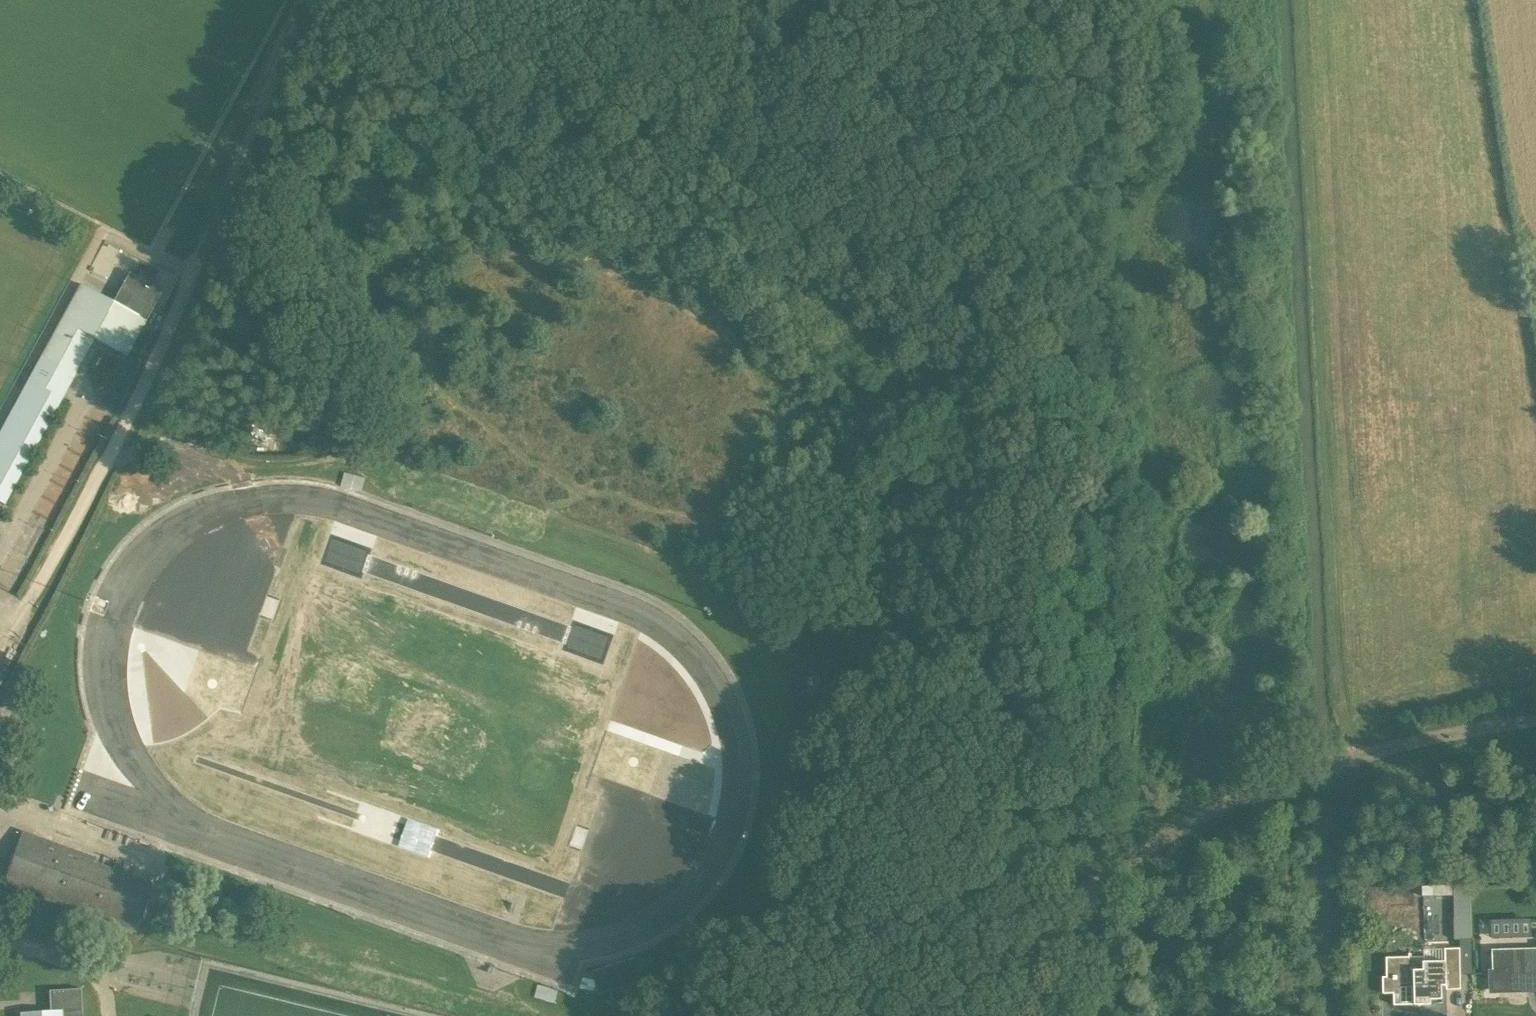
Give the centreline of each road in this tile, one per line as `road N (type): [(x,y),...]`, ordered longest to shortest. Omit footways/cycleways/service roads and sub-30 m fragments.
road 1 (unclassified): [(1032,1015),(1094,890),(1180,829),(1322,765),(1433,732),(1535,719)]

